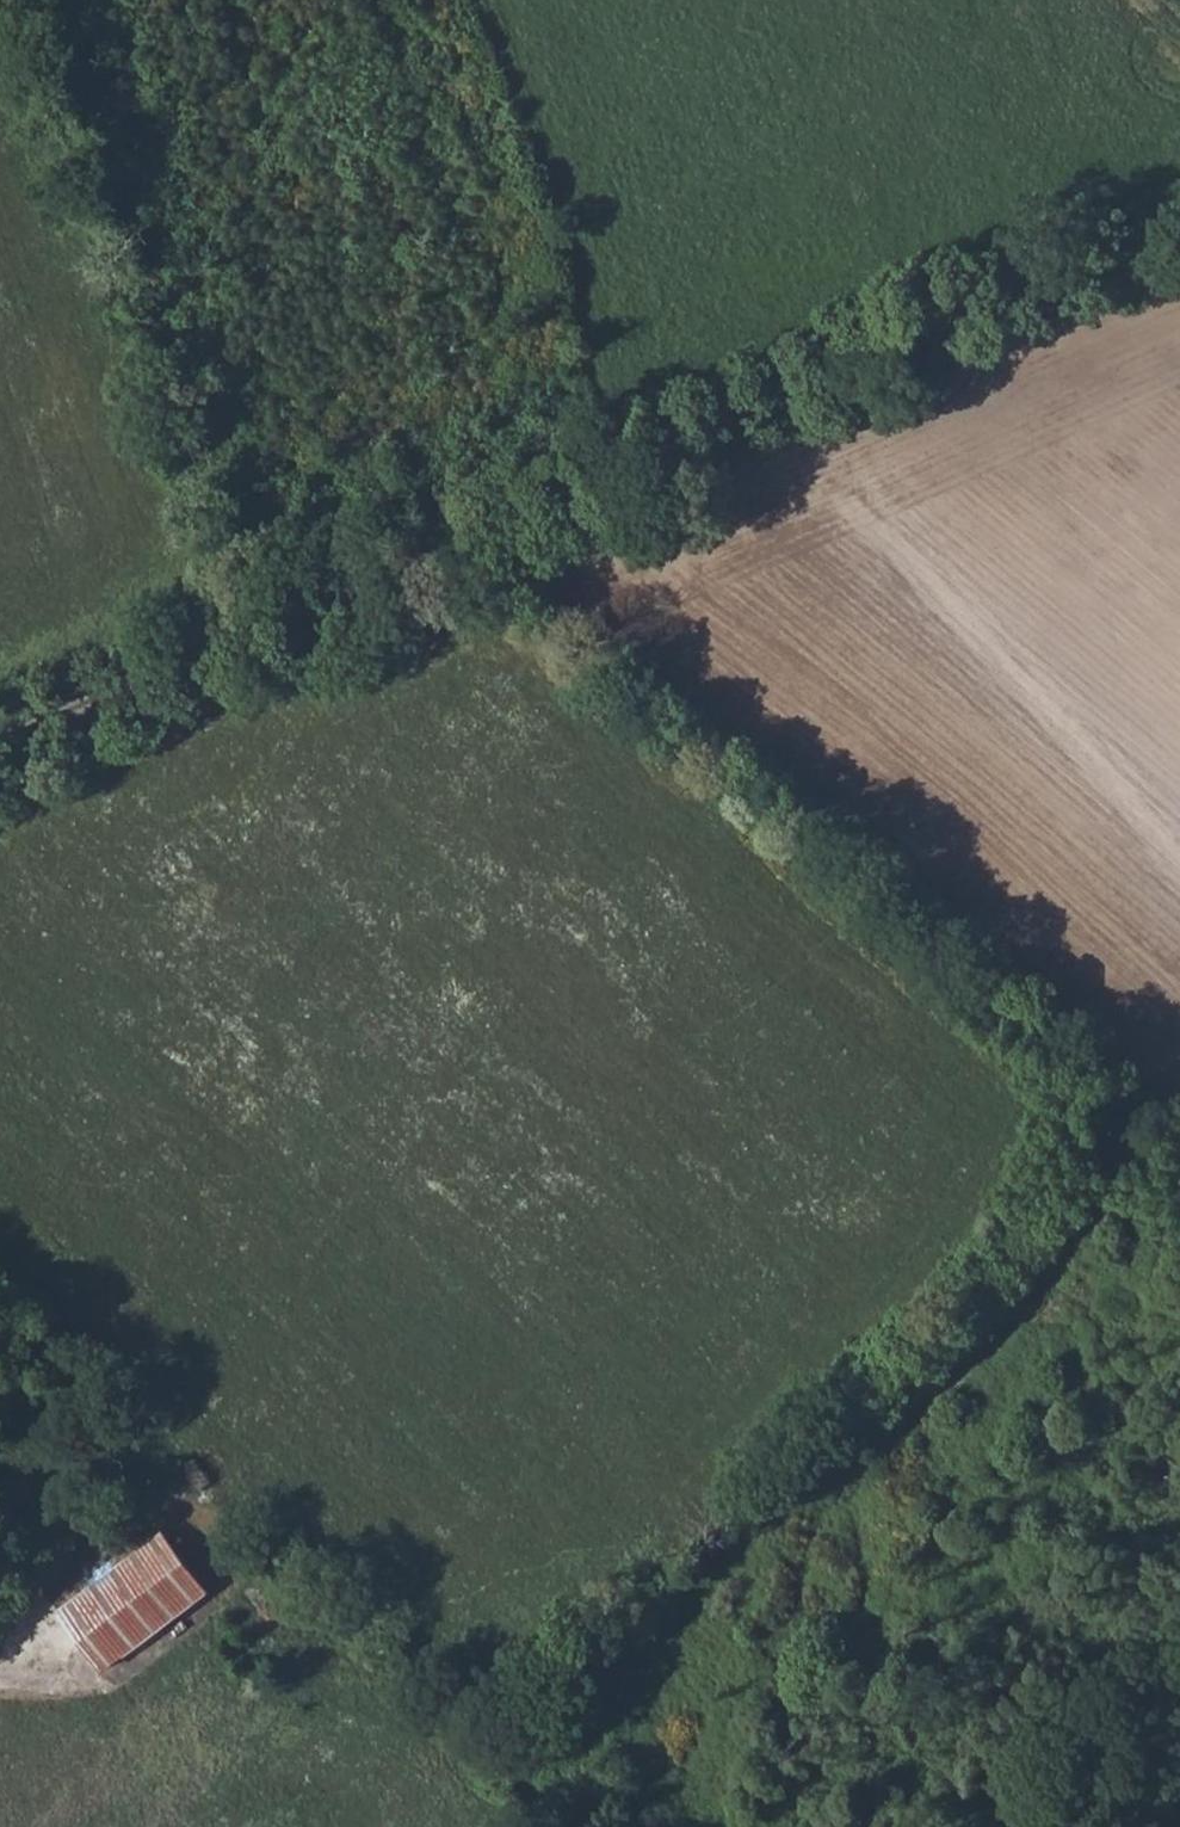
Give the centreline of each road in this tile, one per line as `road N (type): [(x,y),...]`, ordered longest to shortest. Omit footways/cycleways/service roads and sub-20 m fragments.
road 1 (unclassified): [(1179,219),(238,640),(0,759)]

